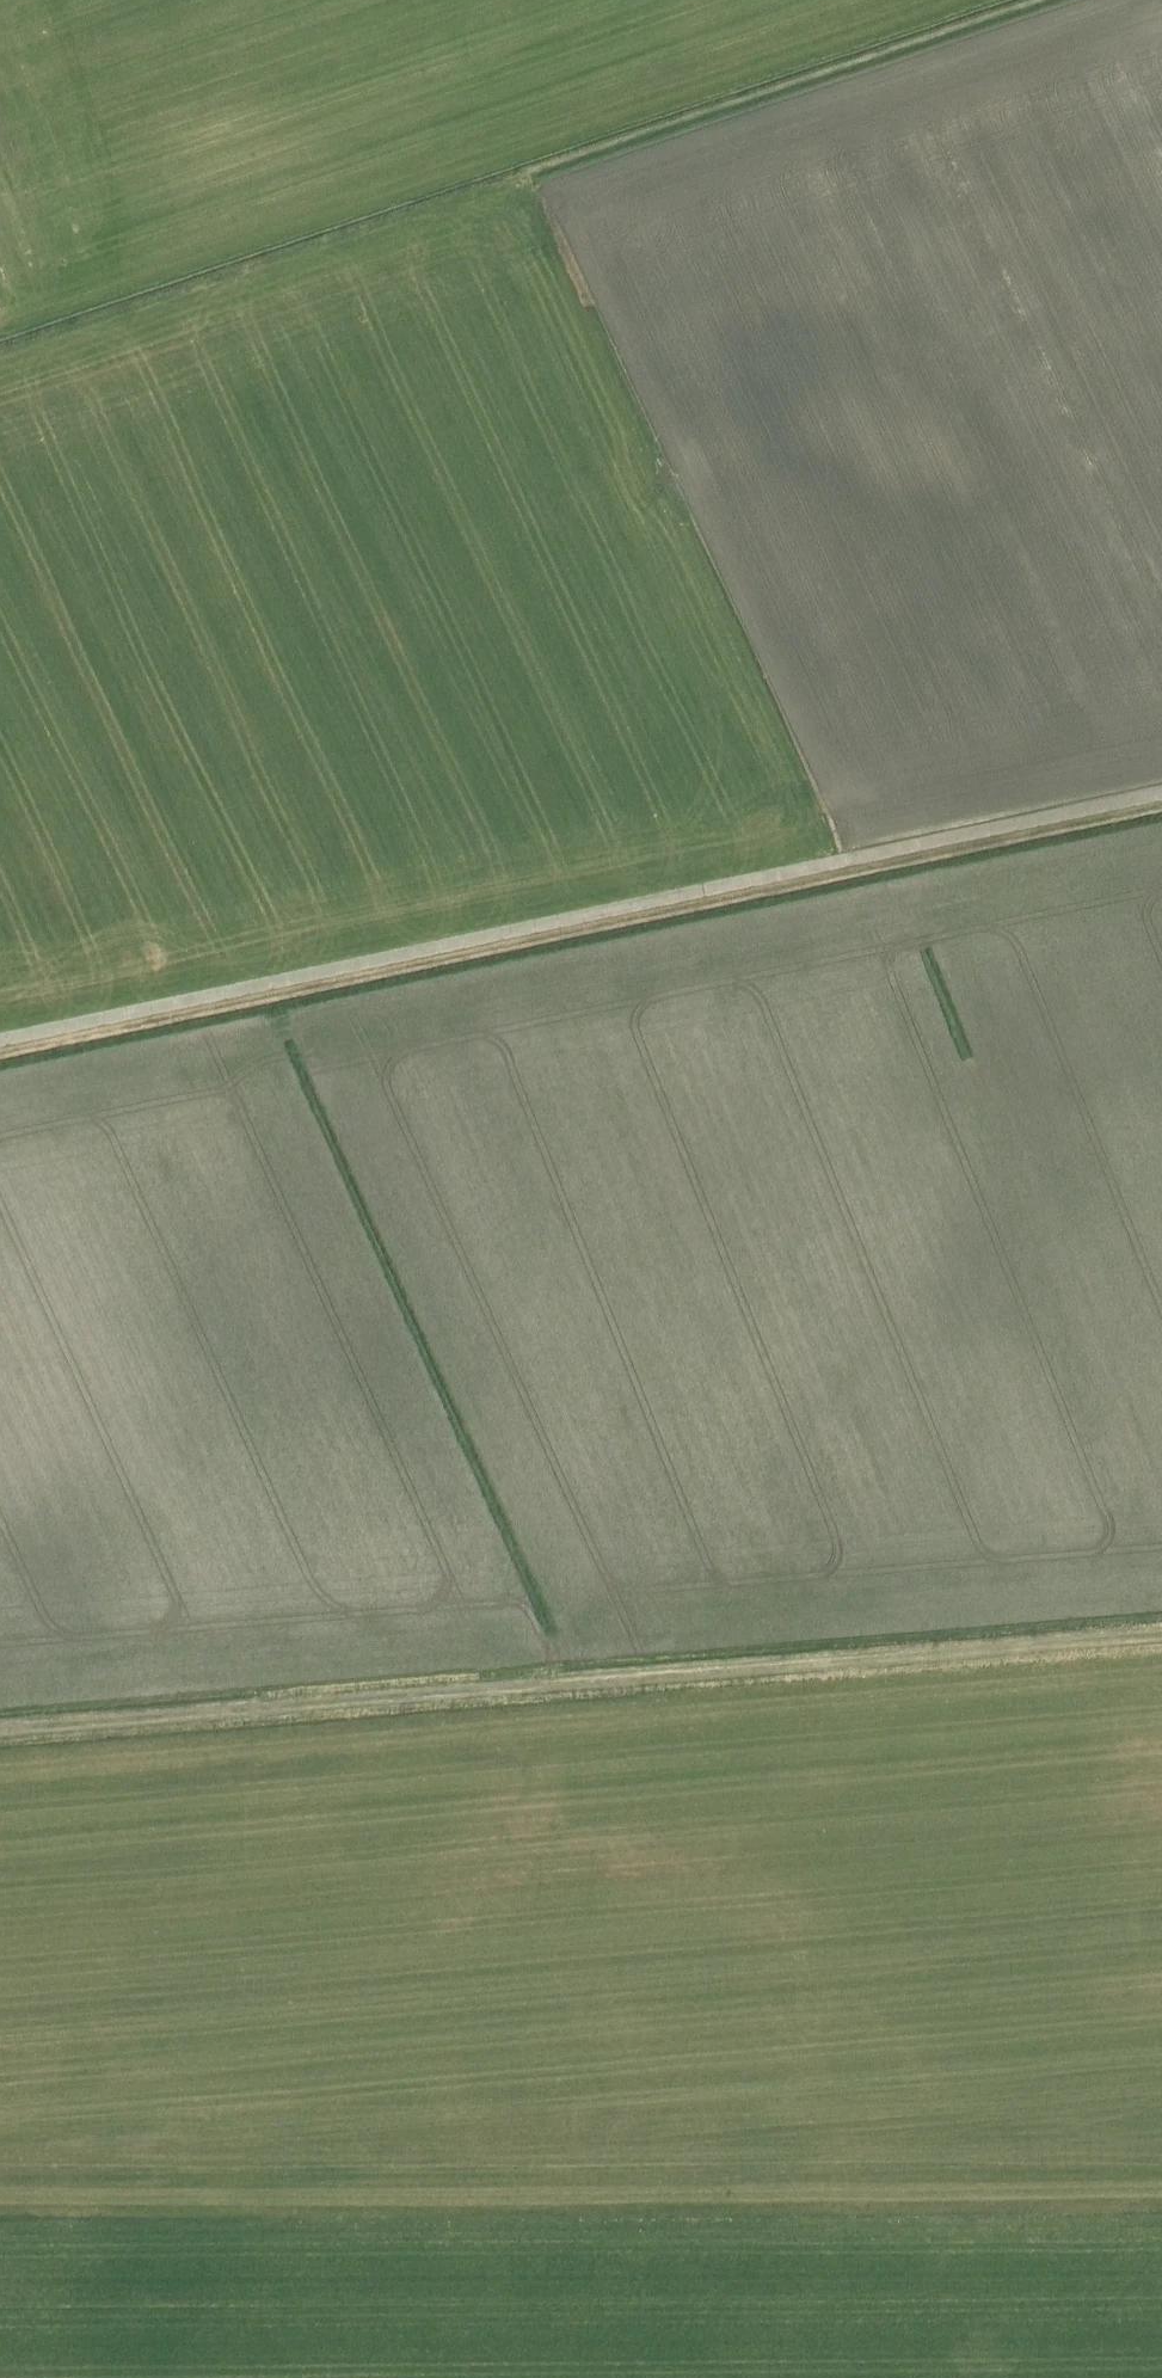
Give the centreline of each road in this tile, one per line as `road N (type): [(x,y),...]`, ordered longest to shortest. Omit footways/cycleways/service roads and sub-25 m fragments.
road 1 (track): [(0,1042),(1161,795)]
road 2 (track): [(0,1732),(1161,1635)]

